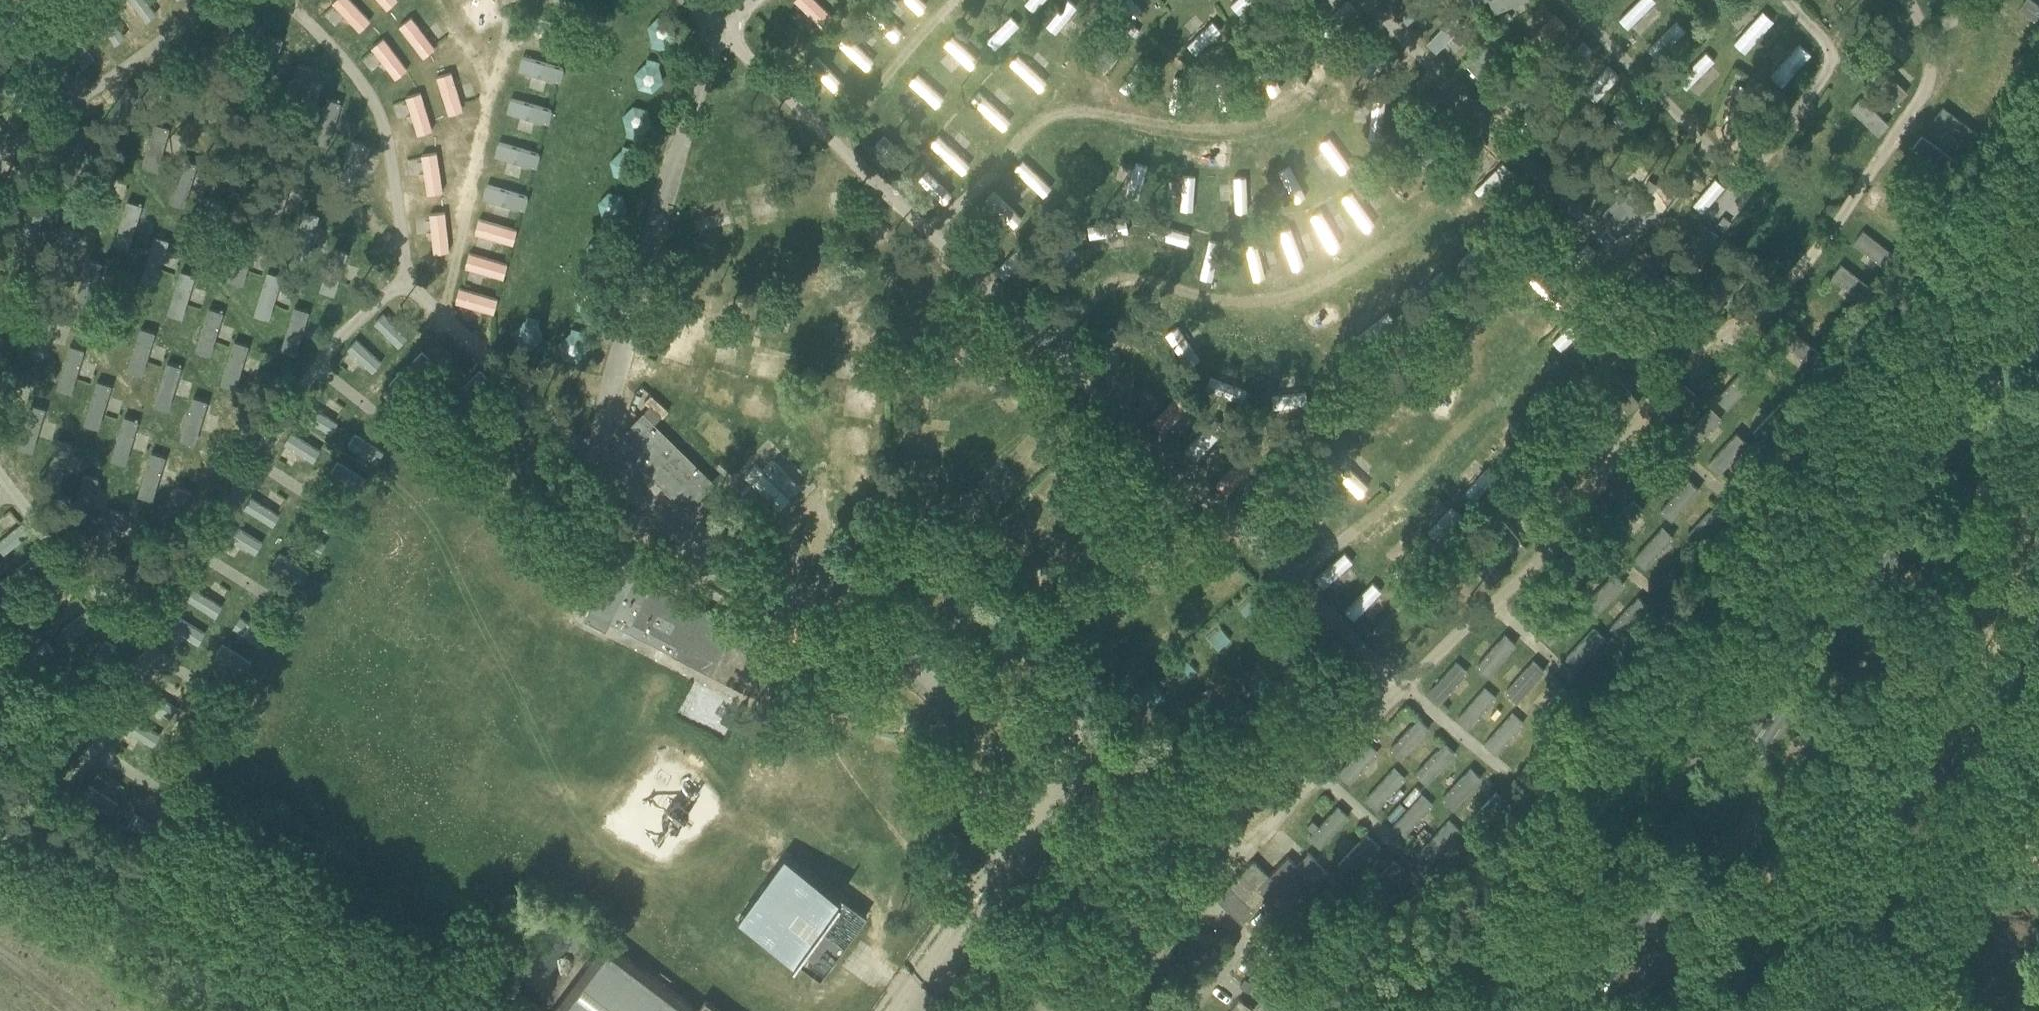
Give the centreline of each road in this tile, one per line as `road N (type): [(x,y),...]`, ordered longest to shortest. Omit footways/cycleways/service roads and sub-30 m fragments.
road 1 (primary): [(1570,1010),(2038,323)]
road 2 (unclassified): [(237,1010),(0,831)]
road 3 (track): [(1743,1010),(1642,907)]

